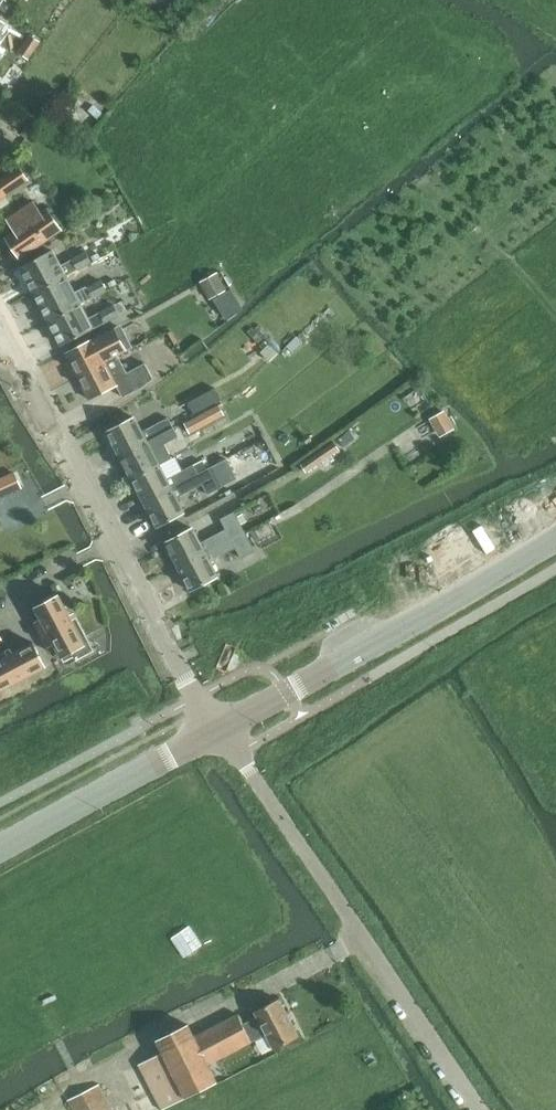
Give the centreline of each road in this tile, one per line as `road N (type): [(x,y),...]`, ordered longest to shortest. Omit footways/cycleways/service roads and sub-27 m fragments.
road 1 (residential): [(221,732),(197,701),(0,332)]
road 2 (unclassified): [(476,1109),(221,732)]
road 3 (unclassified): [(221,732),(555,541)]
road 4 (unclassified): [(0,850),(221,732)]

